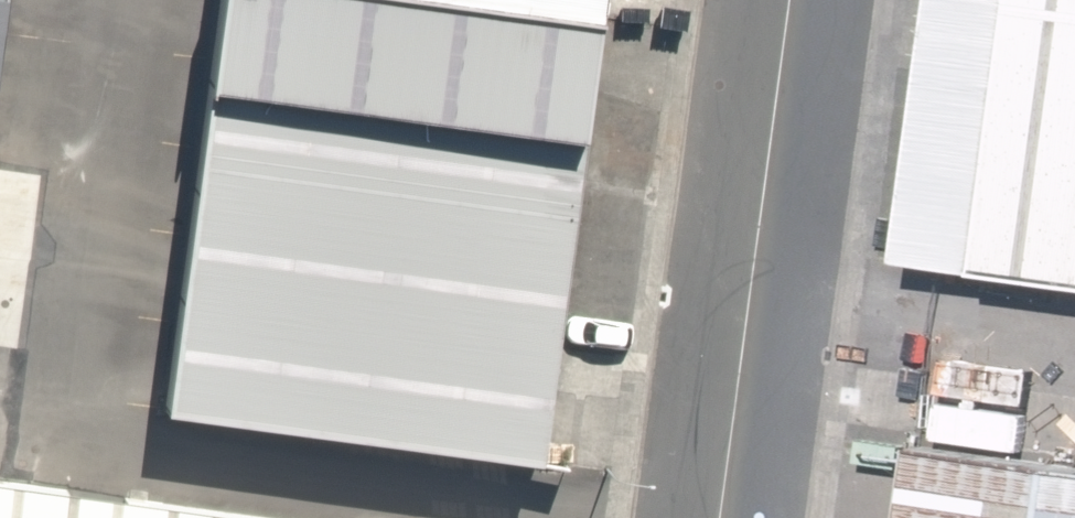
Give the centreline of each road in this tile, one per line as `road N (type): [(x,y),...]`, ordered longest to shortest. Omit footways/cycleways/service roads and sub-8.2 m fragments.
road 1 (unclassified): [(727,517),(803,0)]

